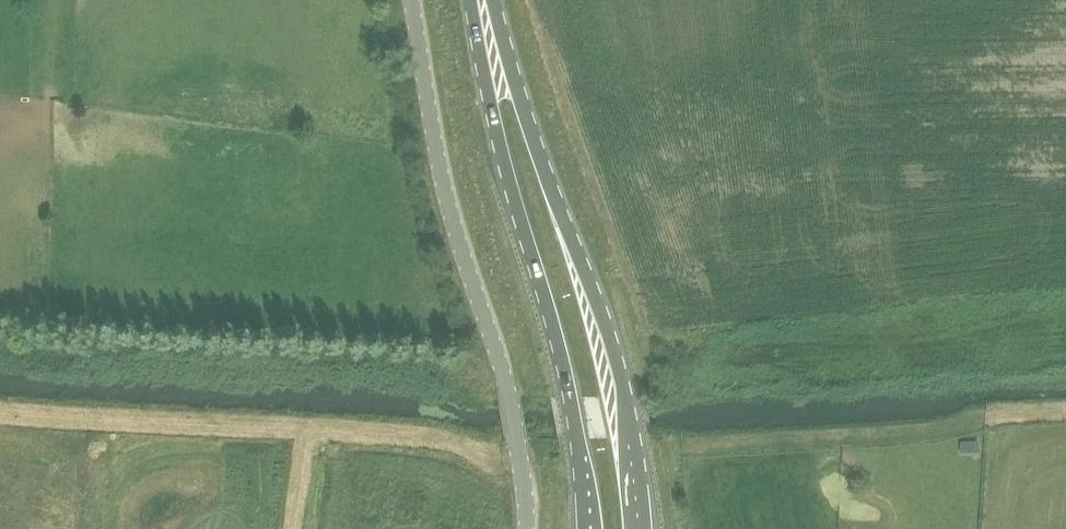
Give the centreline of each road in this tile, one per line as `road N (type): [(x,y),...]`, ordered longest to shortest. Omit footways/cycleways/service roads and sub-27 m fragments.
road 1 (primary): [(637,528),(630,437),(602,320),(485,0)]
road 2 (unclassified): [(411,0),(454,232),(507,387),(527,528)]
road 3 (primary): [(479,0),(490,100),(556,333),(589,528)]

